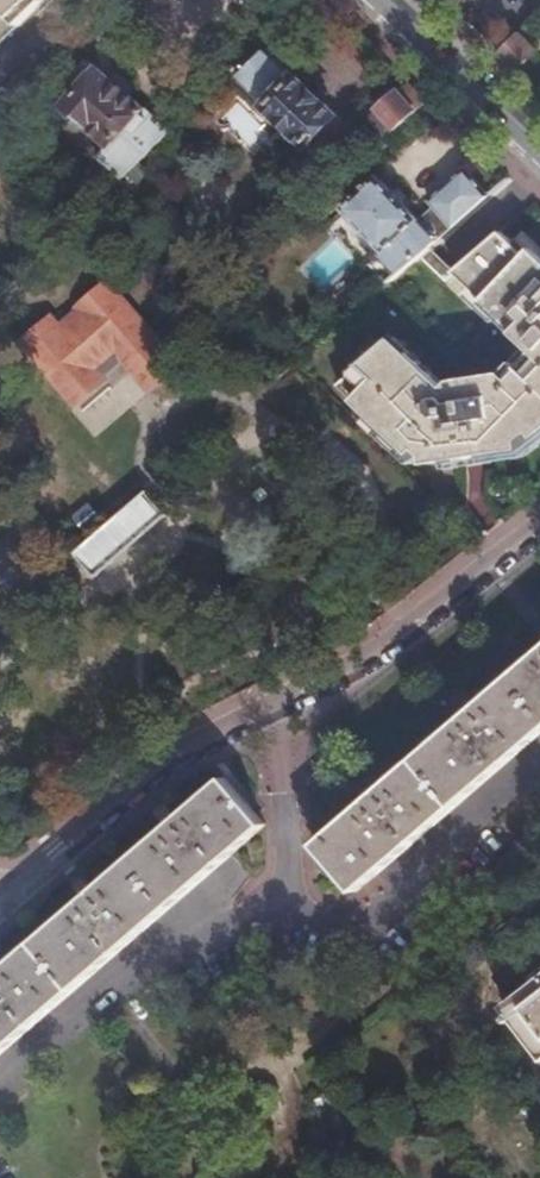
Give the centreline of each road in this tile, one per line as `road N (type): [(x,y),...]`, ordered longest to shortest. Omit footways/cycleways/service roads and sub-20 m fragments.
road 1 (residential): [(539,522),(346,675),(172,760),(0,894)]
road 2 (residential): [(539,150),(383,0)]

